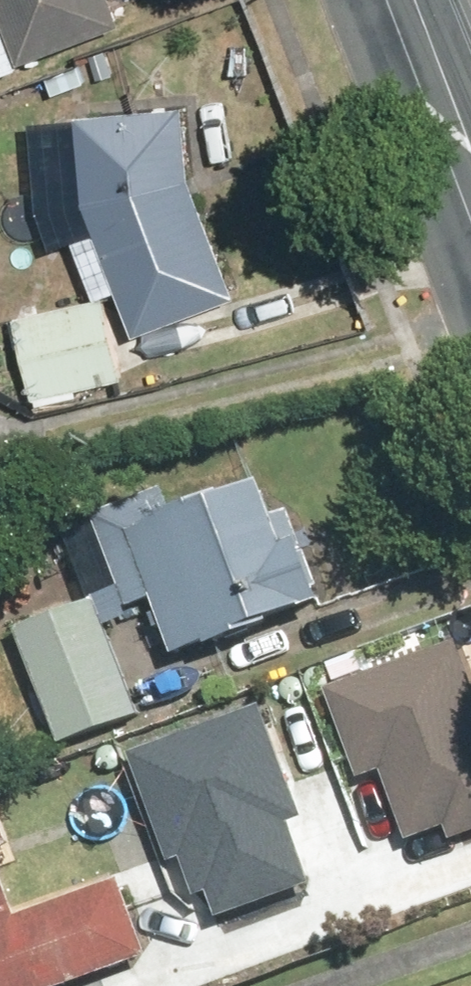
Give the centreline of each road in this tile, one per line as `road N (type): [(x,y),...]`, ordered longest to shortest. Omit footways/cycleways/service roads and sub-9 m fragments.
road 1 (secondary): [(399,0),(470,188)]

